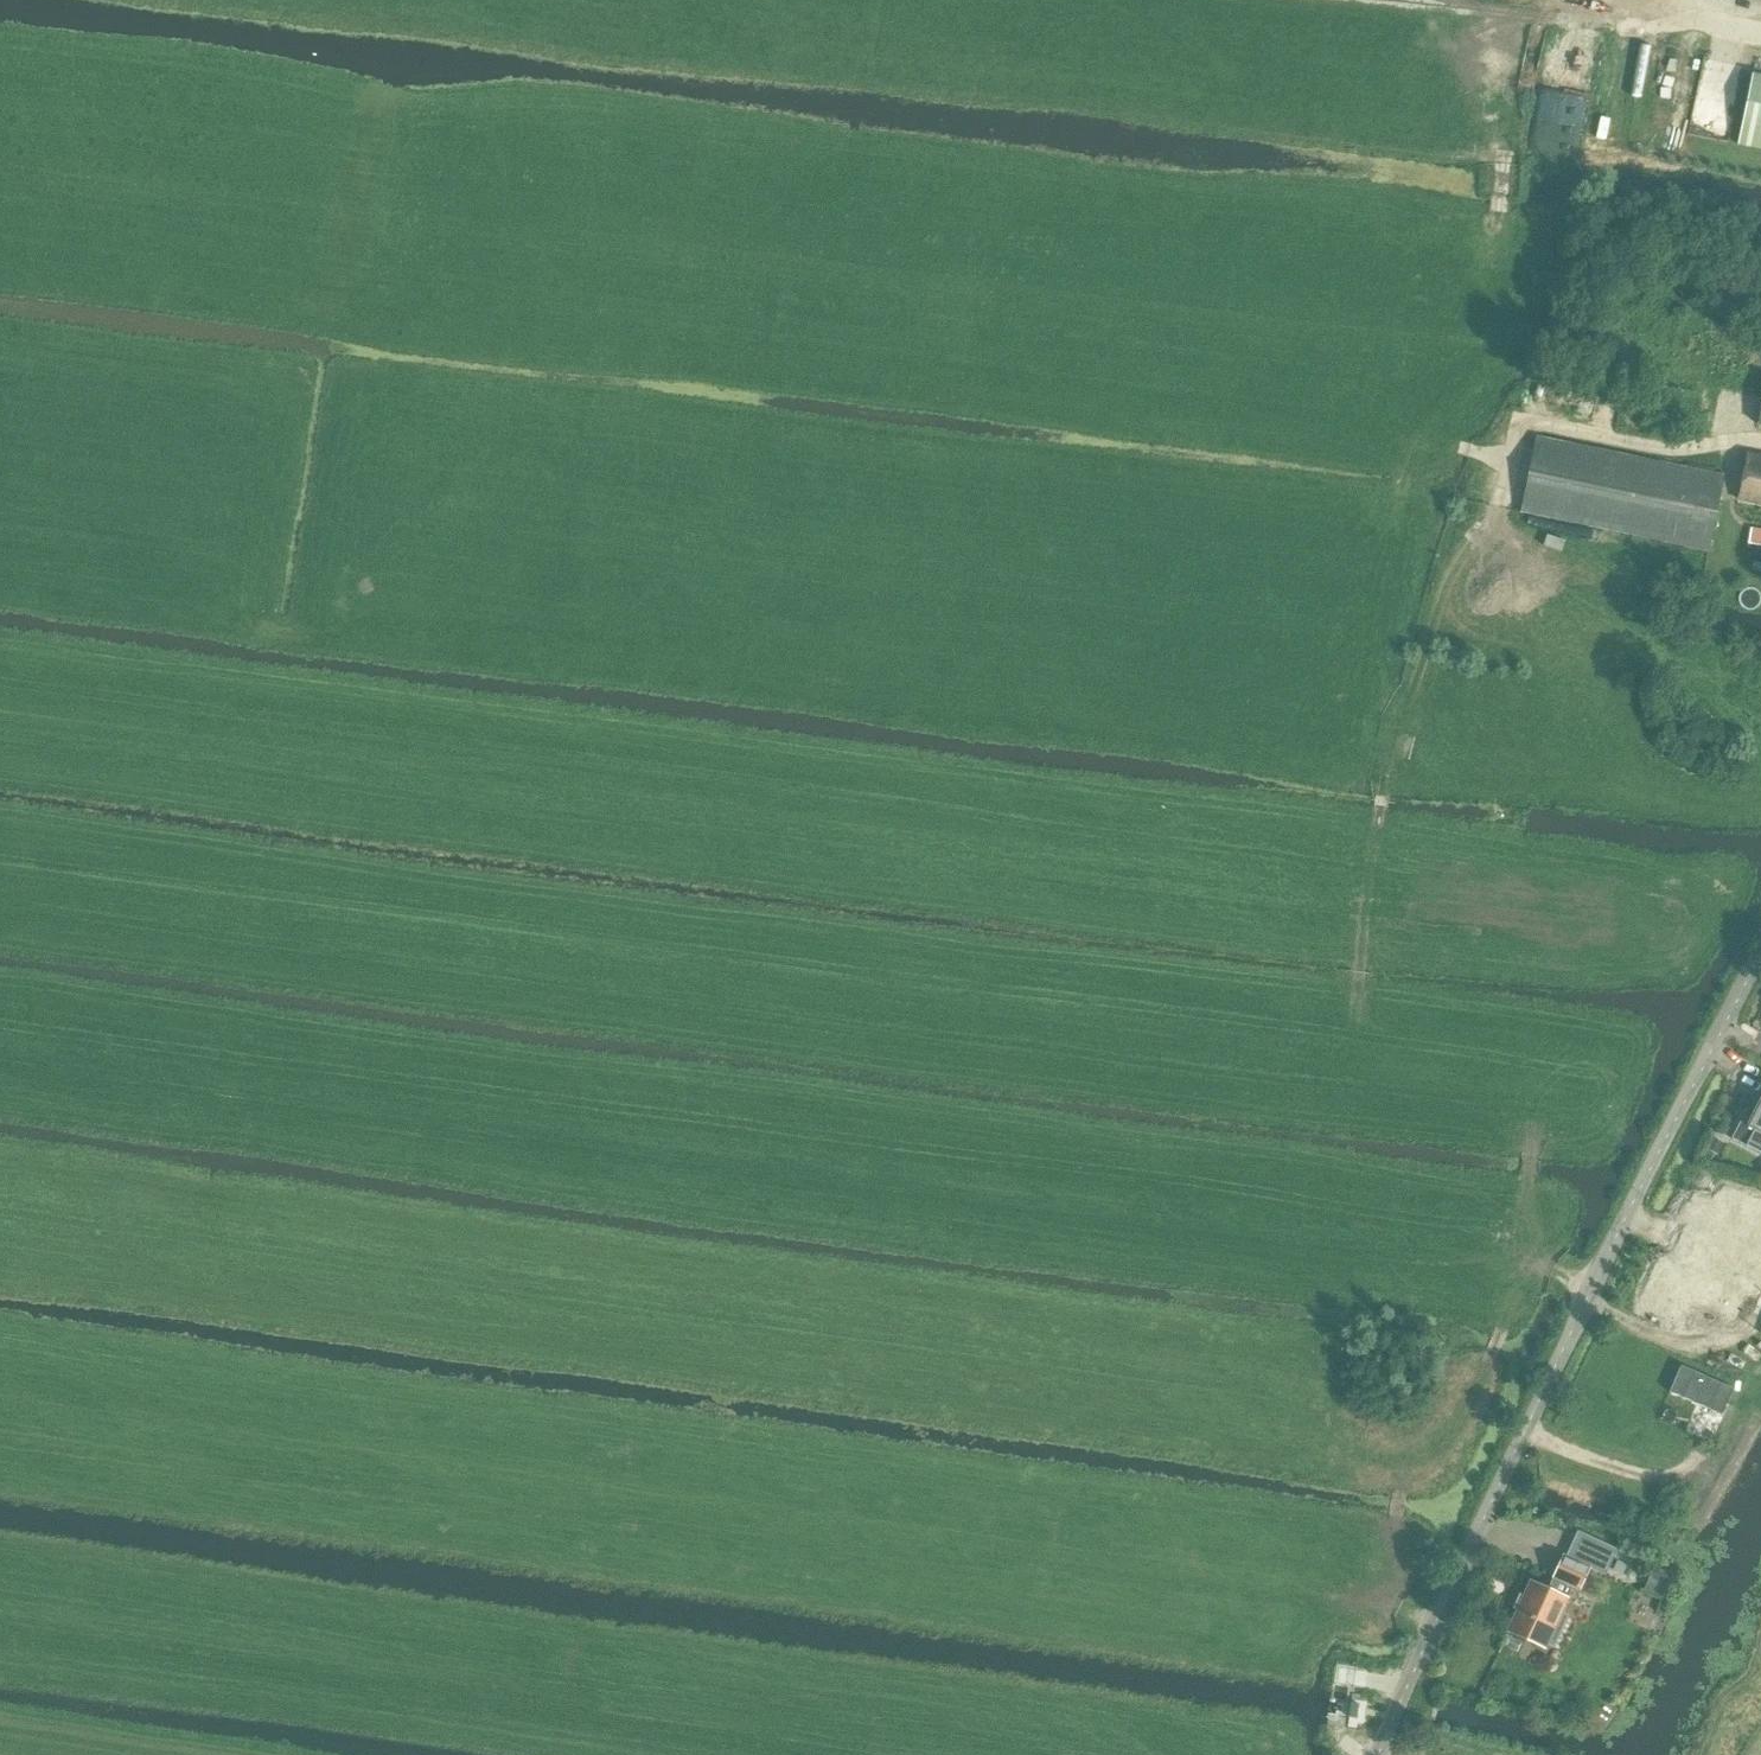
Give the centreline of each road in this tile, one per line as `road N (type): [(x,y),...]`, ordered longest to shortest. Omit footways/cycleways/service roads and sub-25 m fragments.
road 1 (unclassified): [(1377,1754),(1632,1205),(1760,951)]
road 2 (track): [(1383,0),(1608,25)]

